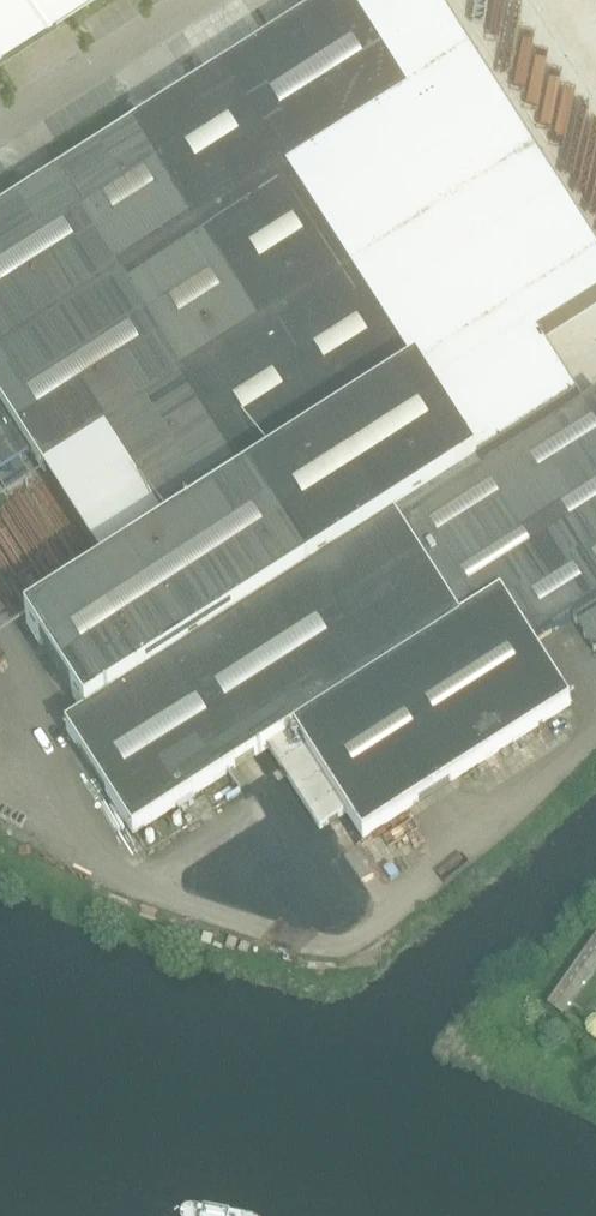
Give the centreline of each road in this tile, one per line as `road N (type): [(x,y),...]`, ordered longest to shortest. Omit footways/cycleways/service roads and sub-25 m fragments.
road 1 (residential): [(0,127),(201,0)]

